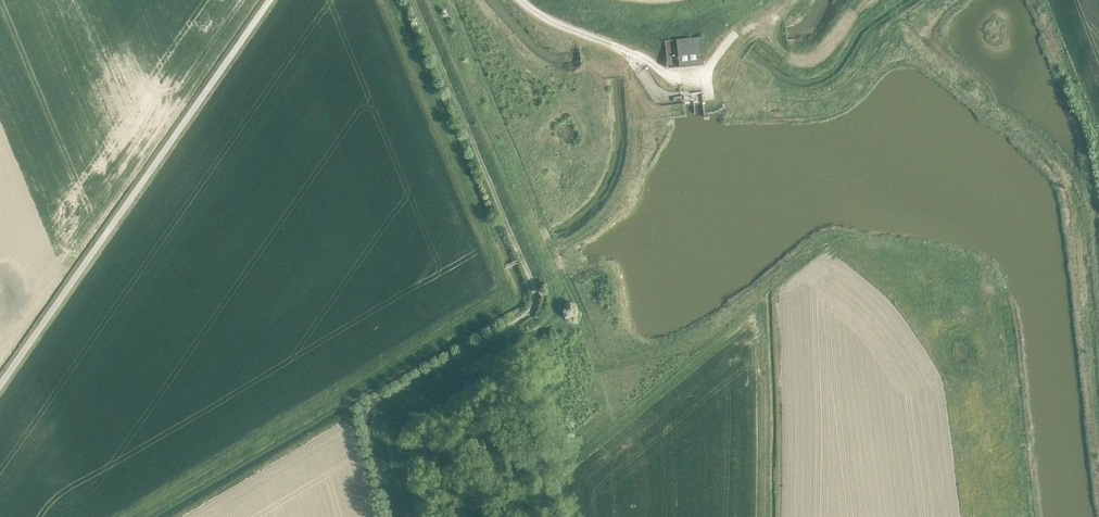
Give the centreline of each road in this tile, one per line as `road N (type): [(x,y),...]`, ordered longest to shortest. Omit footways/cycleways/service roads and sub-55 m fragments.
road 1 (track): [(450,0),(599,358),(658,354),(691,340),(825,243),(972,266),(993,283),(1024,516)]
road 2 (track): [(394,516),(373,445),(371,421),(381,399),(529,310),(537,288),(414,0)]
road 3 (unclassified): [(271,0),(0,385)]
road 4 (track): [(874,0),(810,56),(782,52),(758,35),(734,36)]

